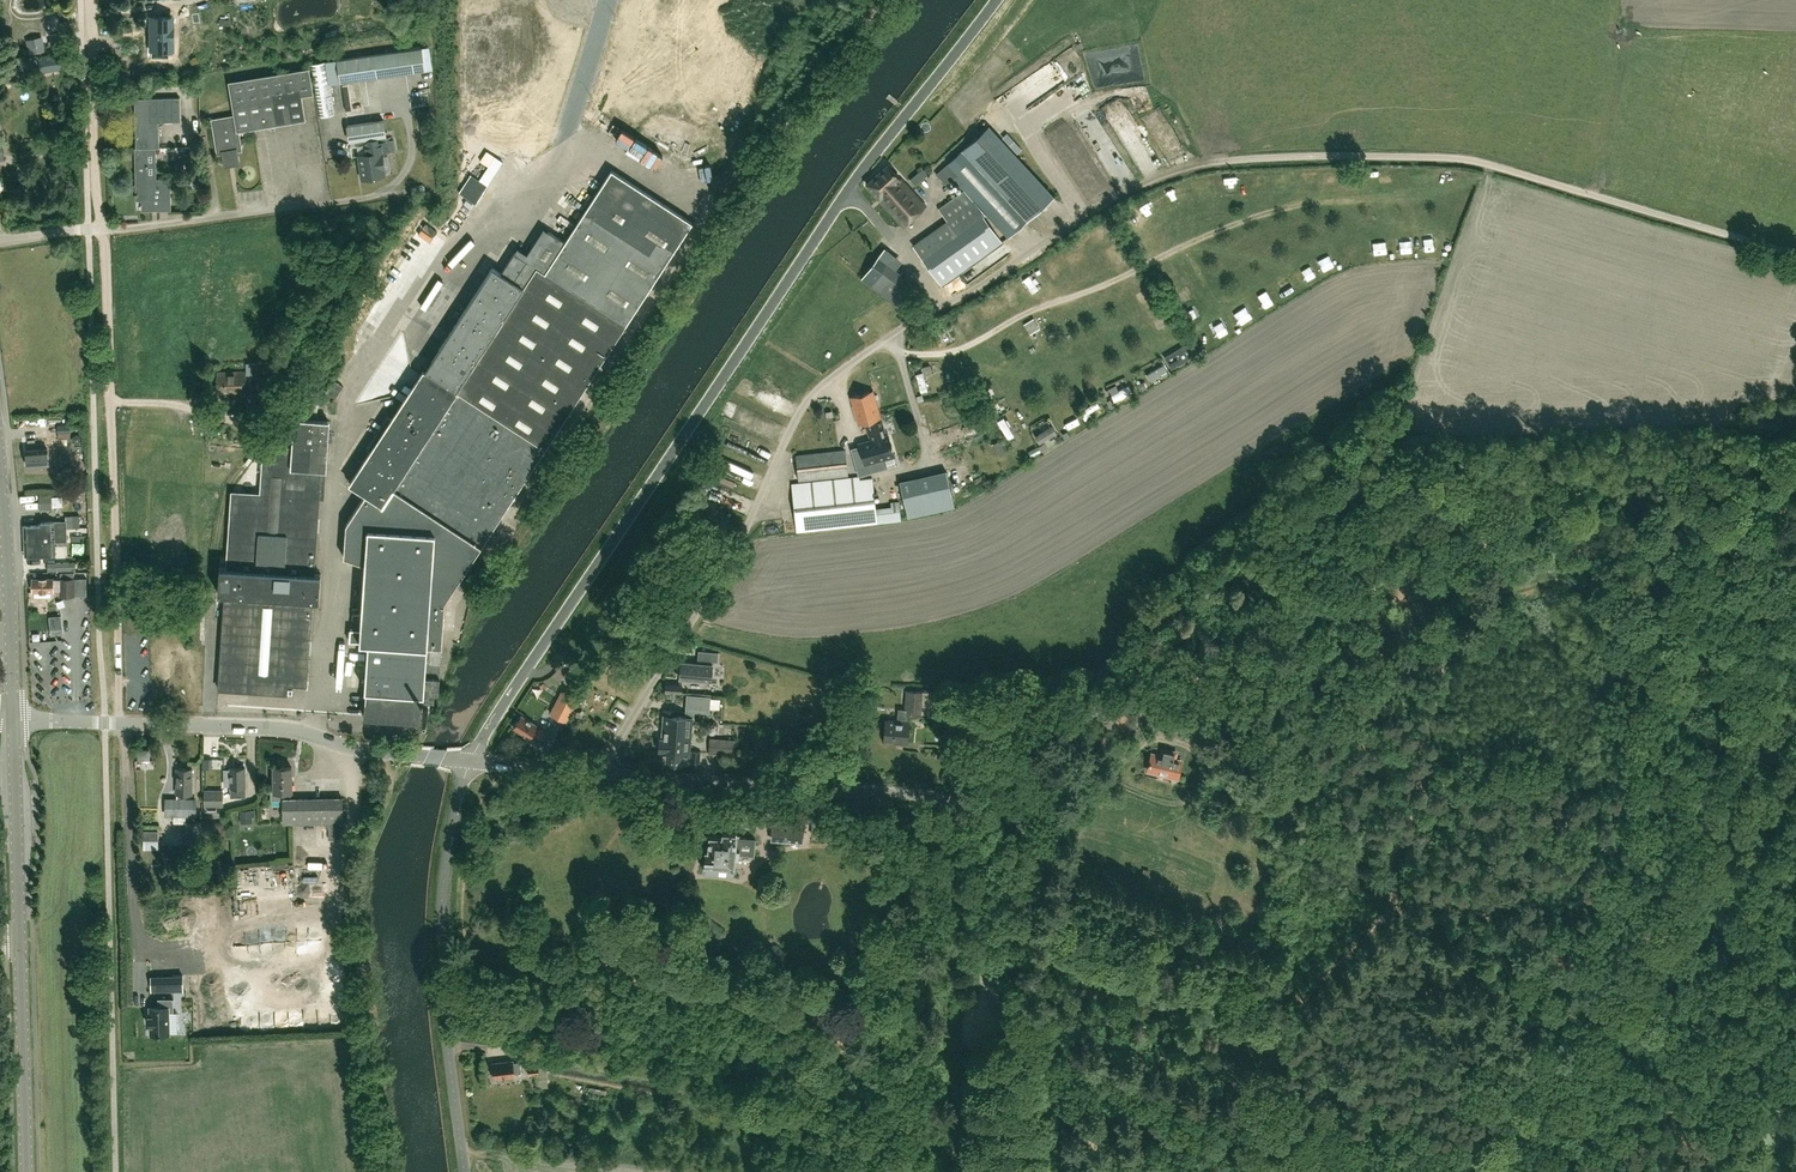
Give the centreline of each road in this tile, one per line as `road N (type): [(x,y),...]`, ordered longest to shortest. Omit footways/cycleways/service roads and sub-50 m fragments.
road 1 (unclassified): [(602,773),(708,597),(817,390),(916,319),(1133,188),(1212,162),(1456,160),(1795,255)]
road 2 (tertiary): [(1323,1171),(1010,1031),(989,989),(971,836),(943,805),(602,773)]
road 3 (unclassified): [(468,761),(850,187),(994,0)]
road 4 (track): [(1519,1171),(1752,755)]
road 5 (tertiary): [(468,761),(350,749),(271,728),(12,720)]
road 6 (unclassified): [(461,1171),(438,945),(447,837),(468,761)]
road 7 (track): [(1492,595),(1528,587),(1545,568),(1559,567),(1568,591),(1692,642),(1752,755)]
road 8 (unclassified): [(0,243),(328,203)]
road 9 (track): [(1239,1133),(1285,1012),(1366,941),(1386,908),(1393,872)]
road 10 (track): [(1492,595),(1462,627),(1441,680),(1411,844),(1393,872)]
road 11 (track): [(1393,887),(1526,923),(1577,963),(1606,1006)]
road 12 (secondary): [(12,720),(0,485)]
road 13 (track): [(1051,1055),(1067,1029),(1085,1024),(1249,1109)]
road 14 (secondary): [(26,1171),(19,940)]
road 15 (track): [(101,228),(94,0)]
road 16 (secondary): [(19,940),(12,720)]
road 17 (tertiary): [(602,773),(468,761)]
road 18 (track): [(1029,1171),(1022,1043)]
road 19 (track): [(1692,642),(1740,599),(1795,615)]

